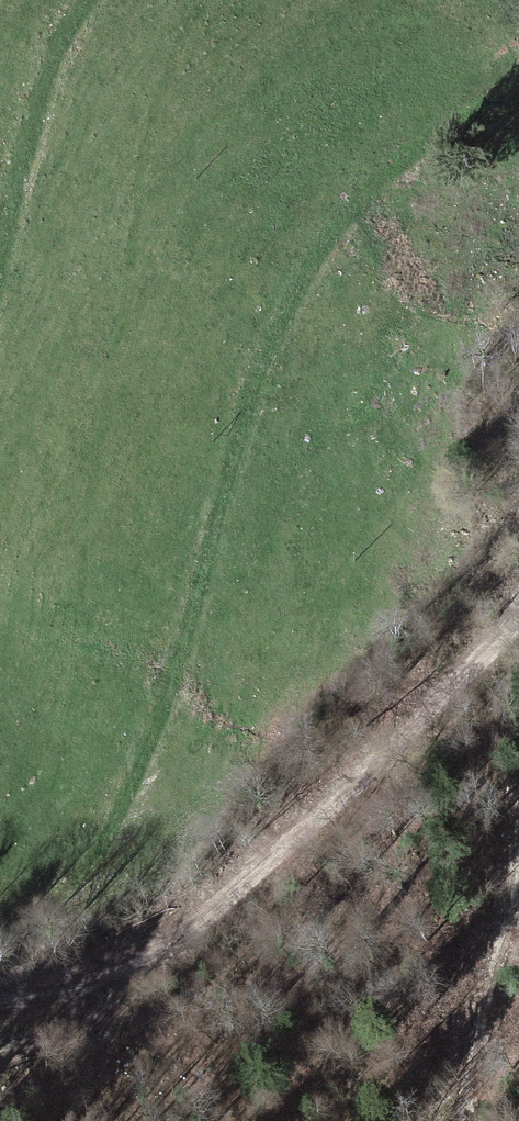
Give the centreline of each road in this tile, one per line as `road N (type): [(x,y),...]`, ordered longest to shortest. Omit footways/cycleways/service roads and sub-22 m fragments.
road 1 (track): [(0,928),(65,900),(109,839),(178,657),(266,356),(311,262),(360,198),(419,147),(482,107),(518,98)]
road 2 (track): [(0,996),(93,983),(135,965),(208,913),(518,622)]
road 3 (track): [(0,283),(50,73),(87,0)]
road 4 (track): [(135,965),(125,990),(92,1023),(0,1059)]

